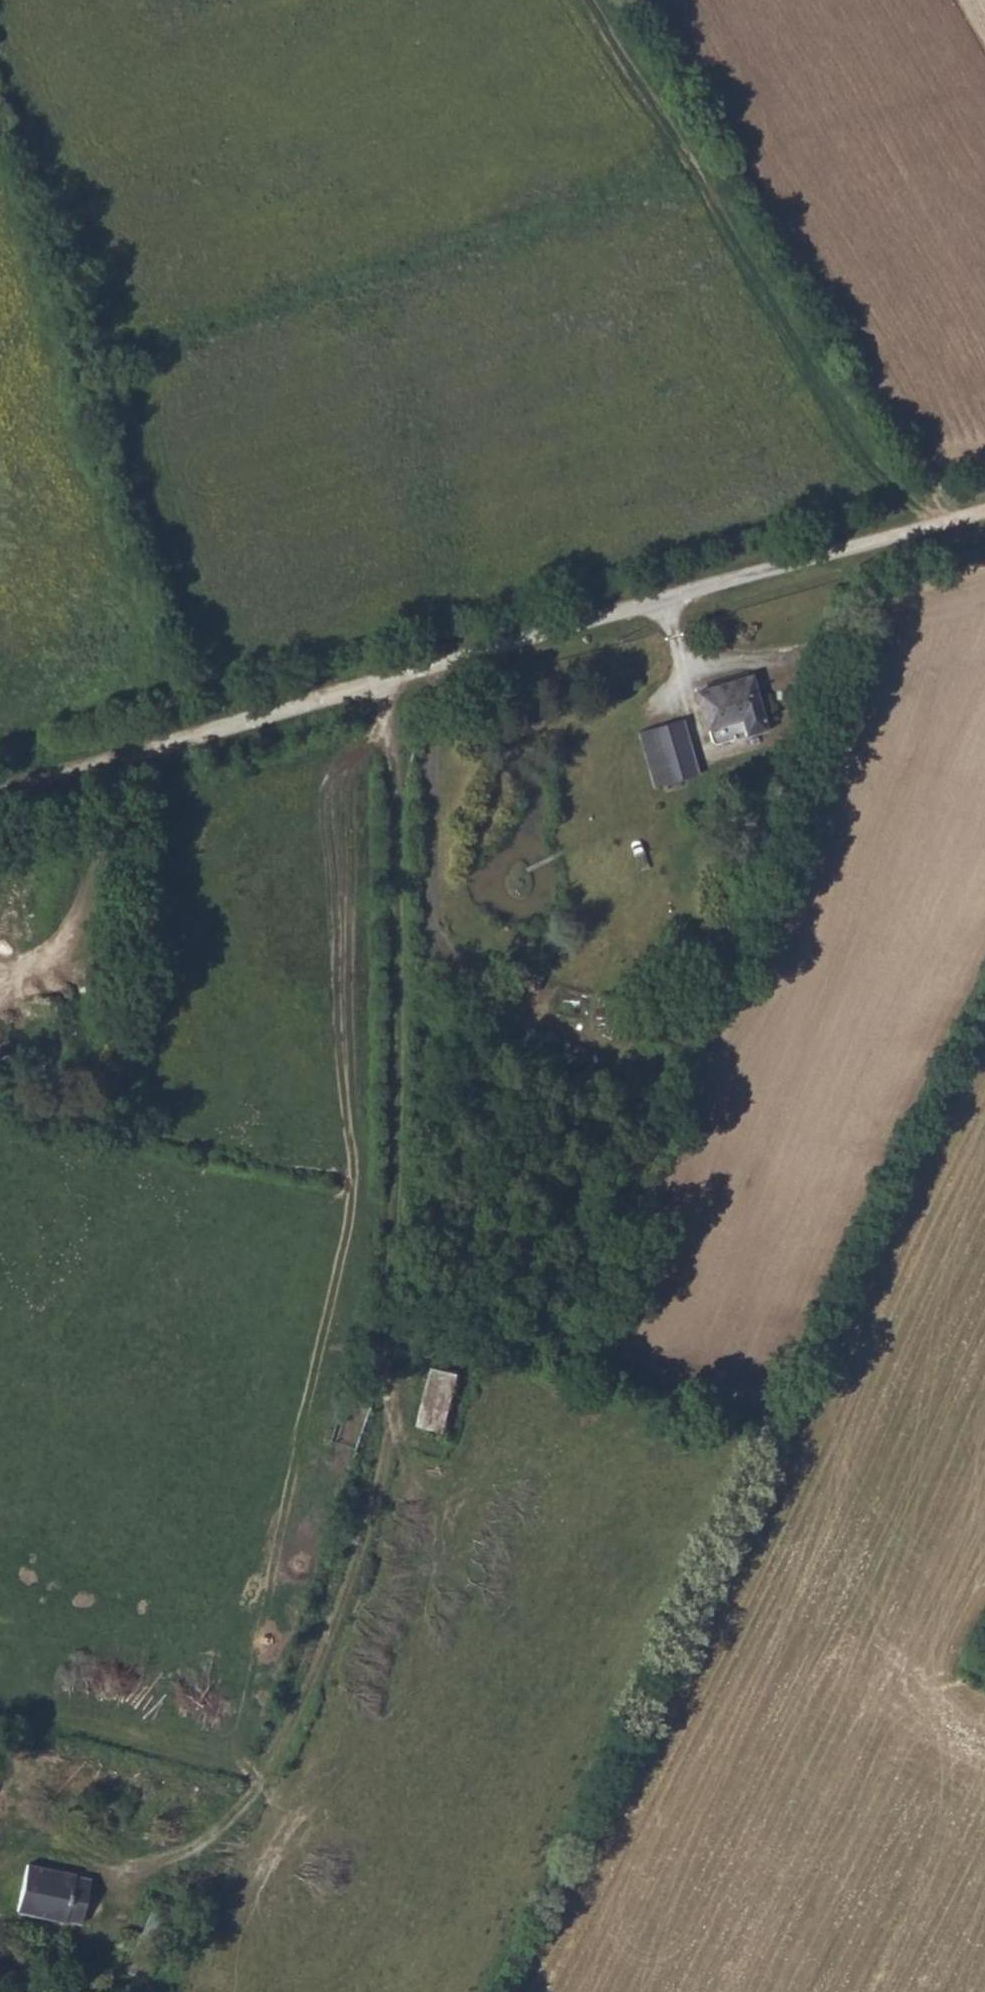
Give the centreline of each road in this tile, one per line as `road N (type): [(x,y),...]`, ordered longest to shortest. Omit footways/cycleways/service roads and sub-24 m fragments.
road 1 (track): [(984,515),(0,792)]

